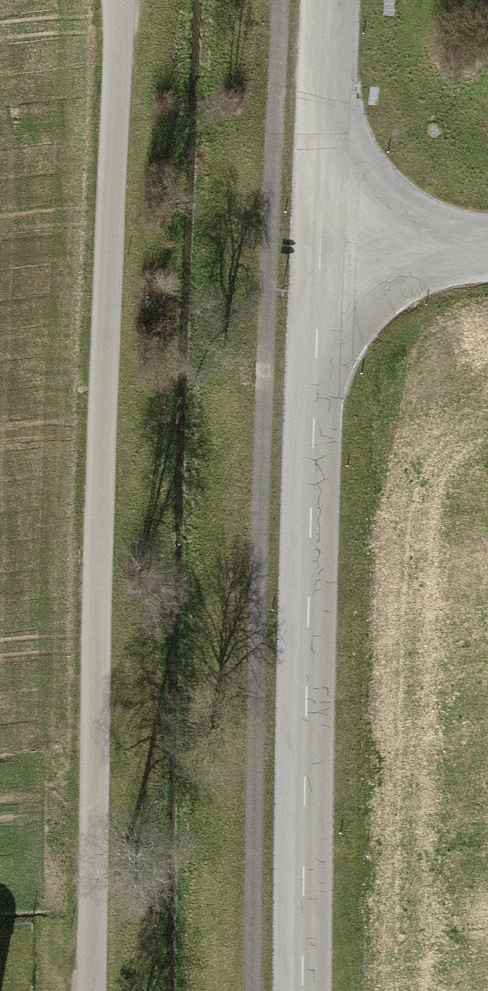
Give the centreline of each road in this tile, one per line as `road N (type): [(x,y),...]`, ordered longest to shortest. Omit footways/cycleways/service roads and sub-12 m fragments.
road 1 (track): [(113,0),(94,990)]
road 2 (tertiary): [(319,250),(303,990)]
road 3 (tertiary): [(330,0),(319,250)]
road 4 (tertiary): [(487,250),(319,250)]

